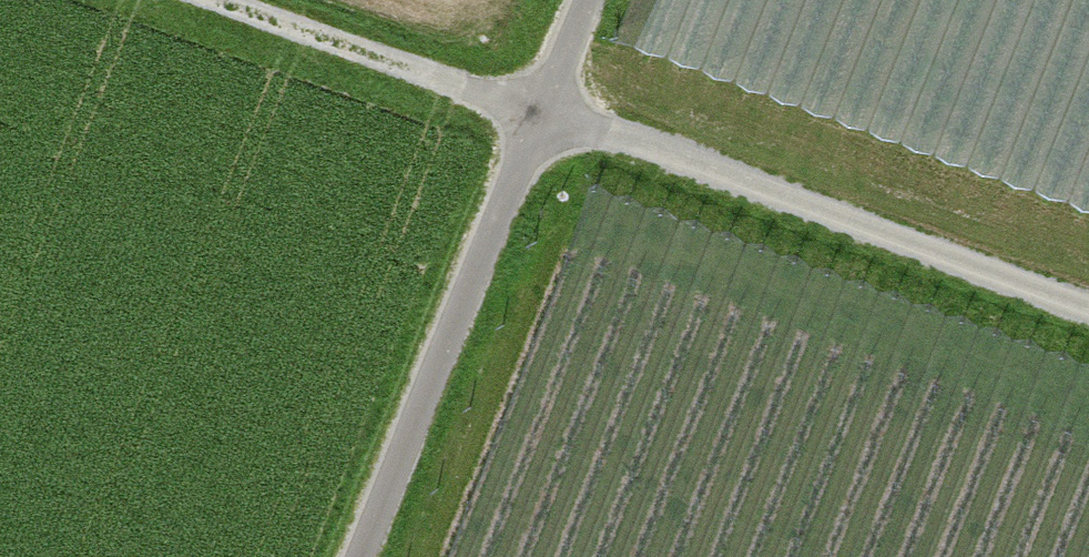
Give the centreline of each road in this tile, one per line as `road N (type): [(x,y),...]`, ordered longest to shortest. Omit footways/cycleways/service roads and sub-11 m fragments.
road 1 (track): [(1088,306),(209,0)]
road 2 (track): [(588,0),(365,556)]

